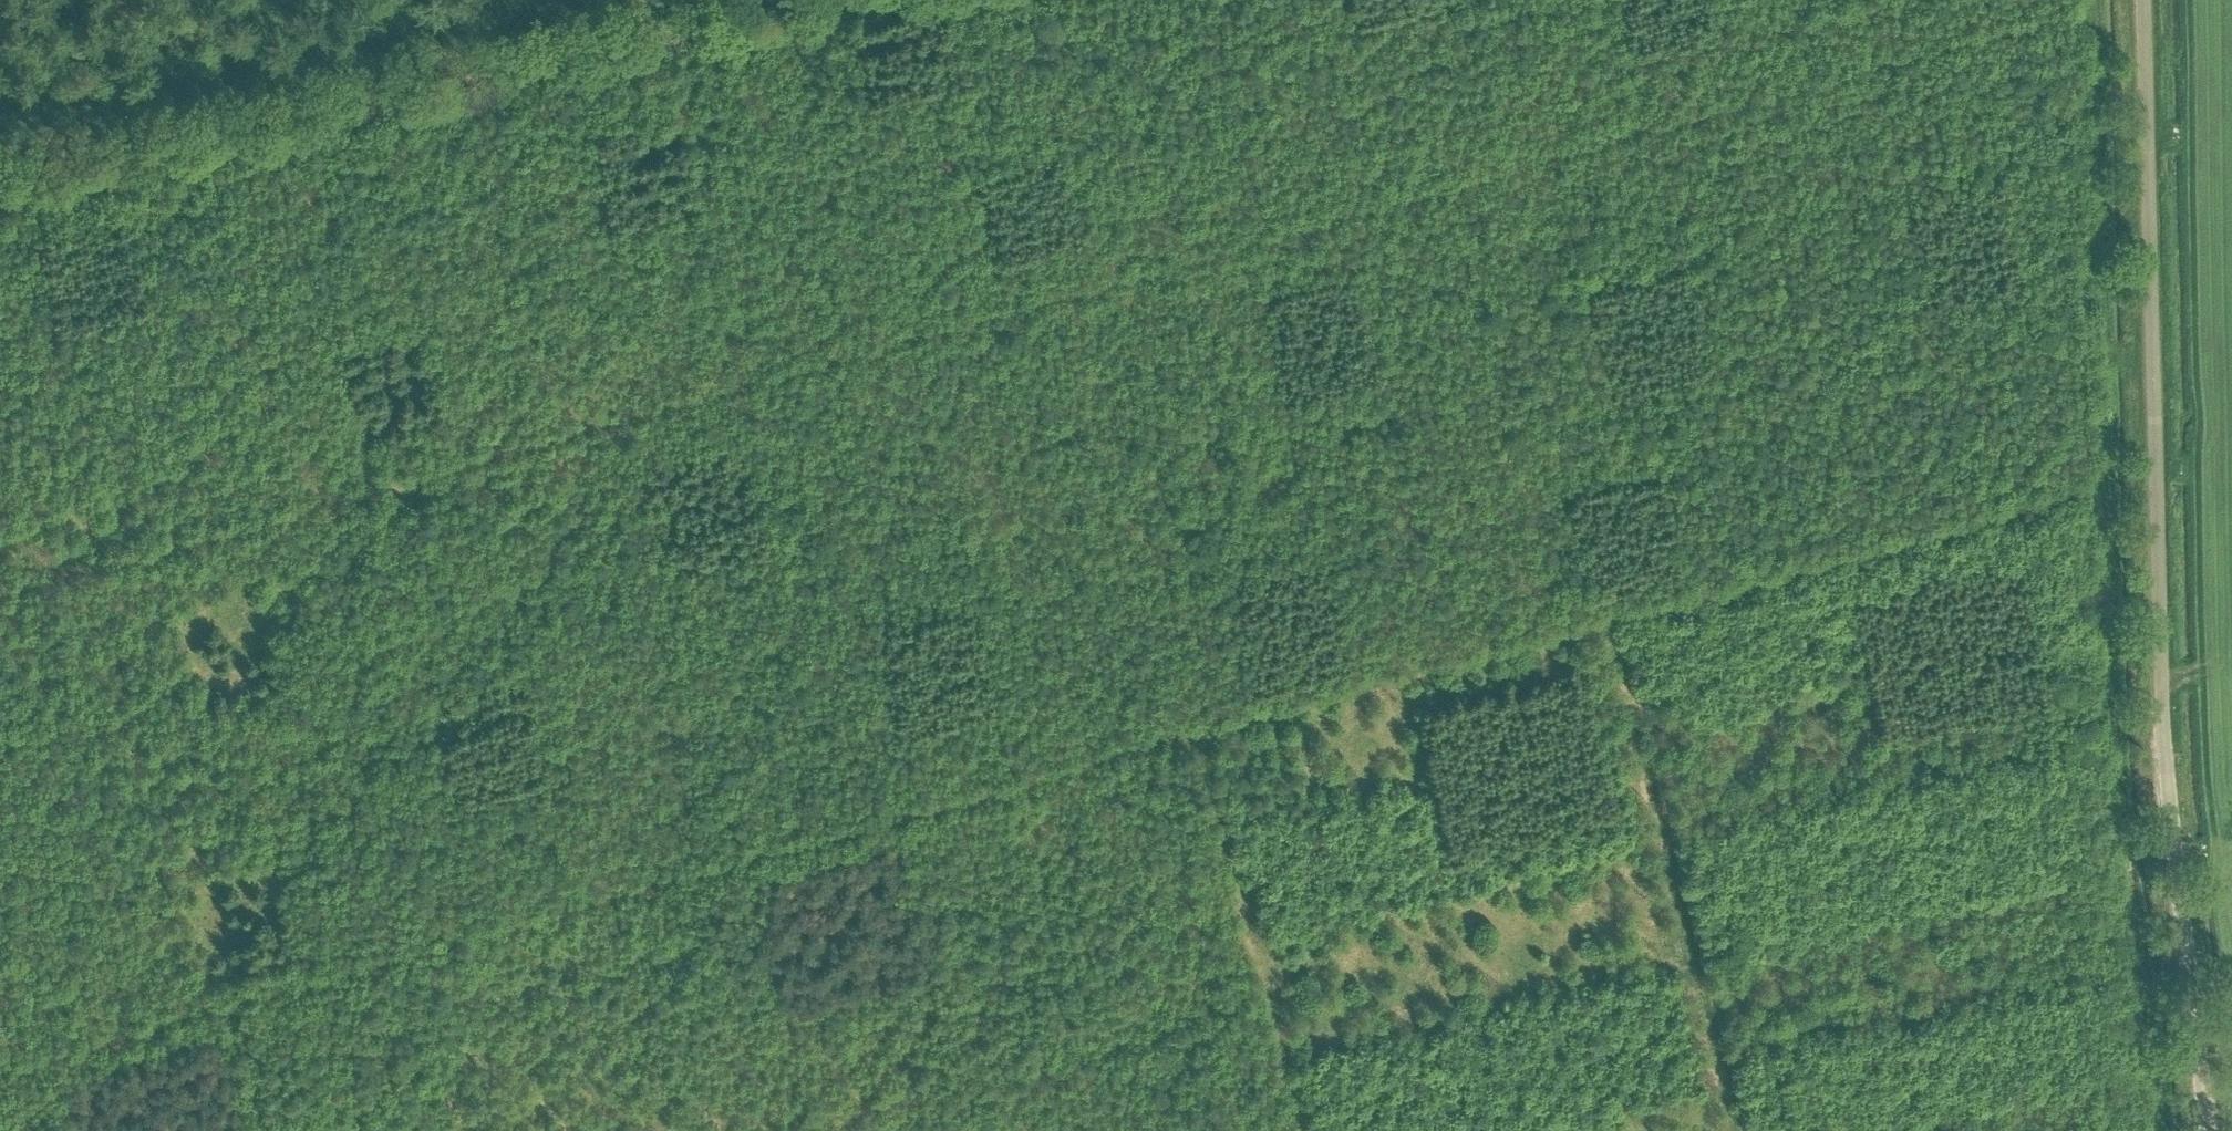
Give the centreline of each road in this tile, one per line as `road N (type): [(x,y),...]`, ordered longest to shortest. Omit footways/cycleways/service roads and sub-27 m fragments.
road 1 (unclassified): [(2208,1130),(2168,810),(2140,0)]
road 2 (track): [(757,0),(0,165)]

